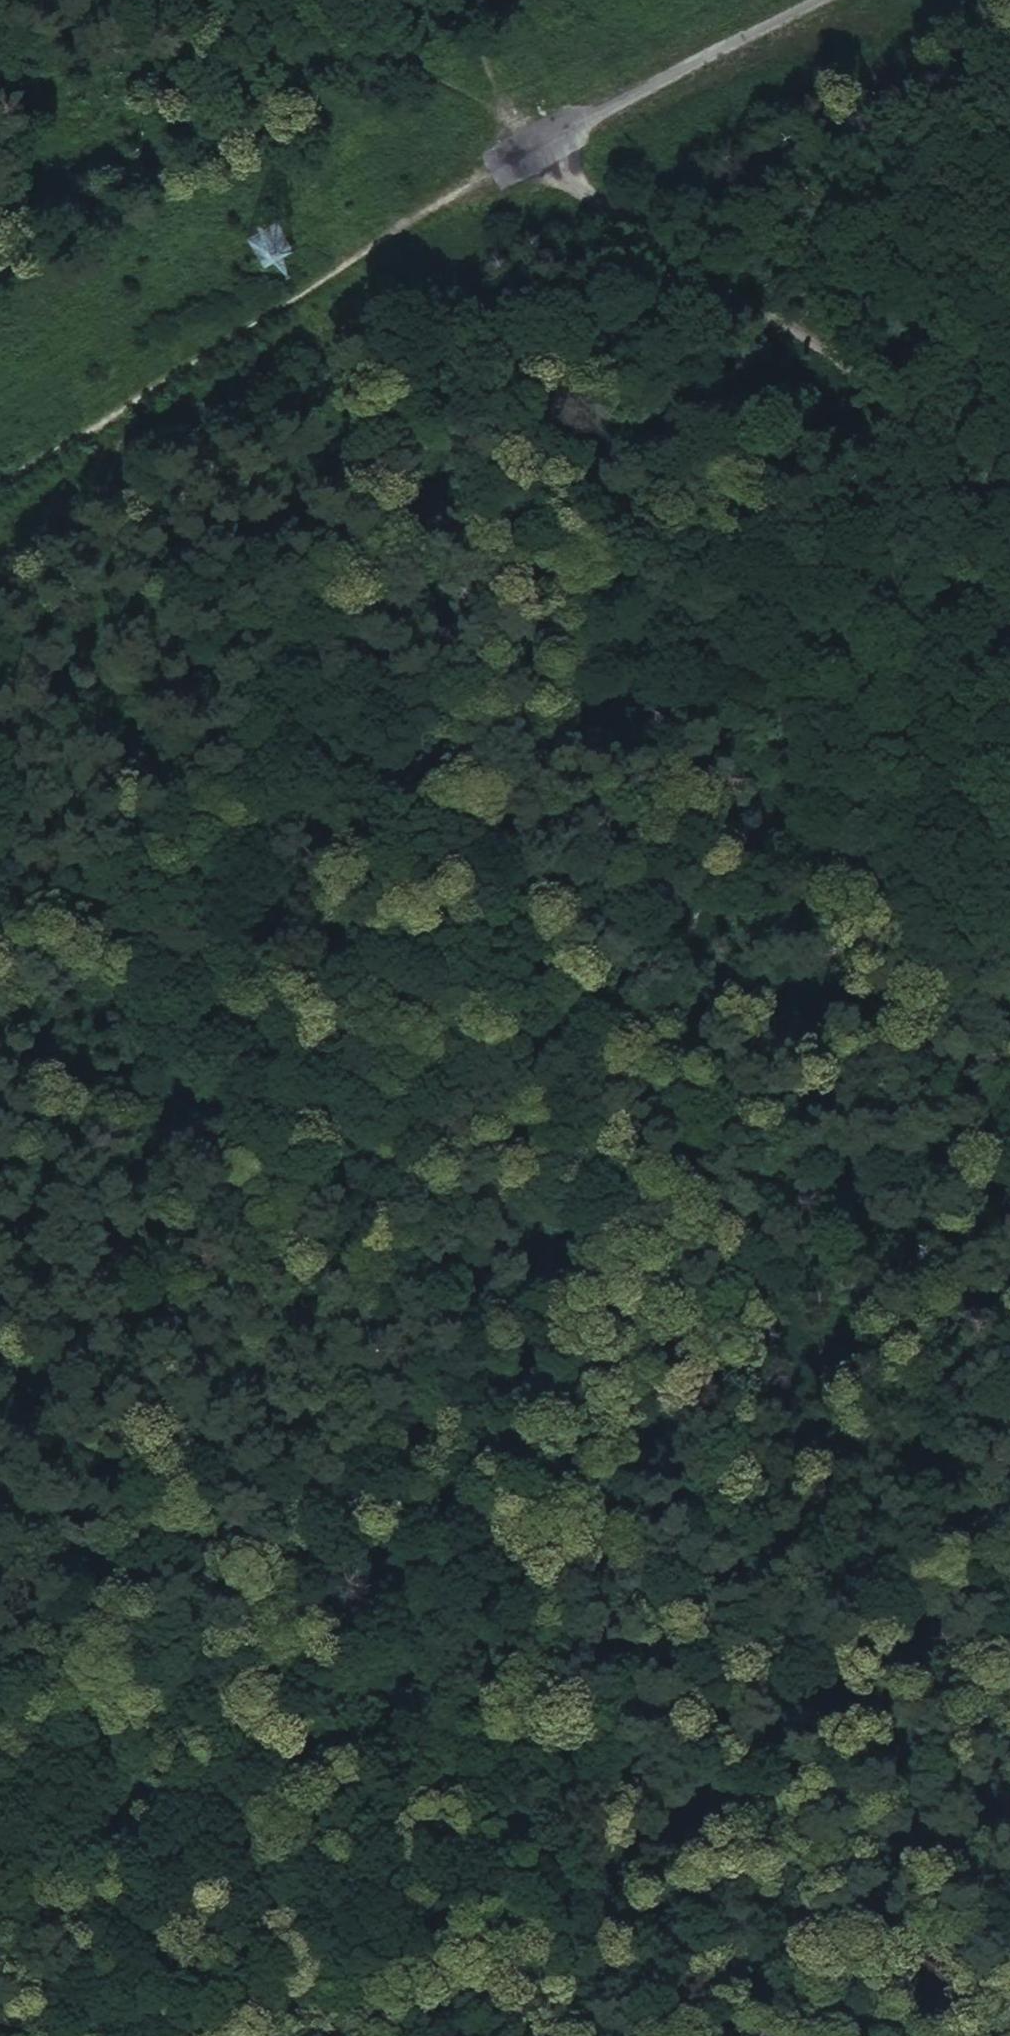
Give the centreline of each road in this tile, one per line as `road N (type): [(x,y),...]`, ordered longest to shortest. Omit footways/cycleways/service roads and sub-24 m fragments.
road 1 (track): [(160,1985),(423,1489),(454,1399),(954,445),(1009,316)]
road 2 (track): [(516,157),(1009,477)]
road 3 (track): [(516,157),(608,101),(815,0)]

